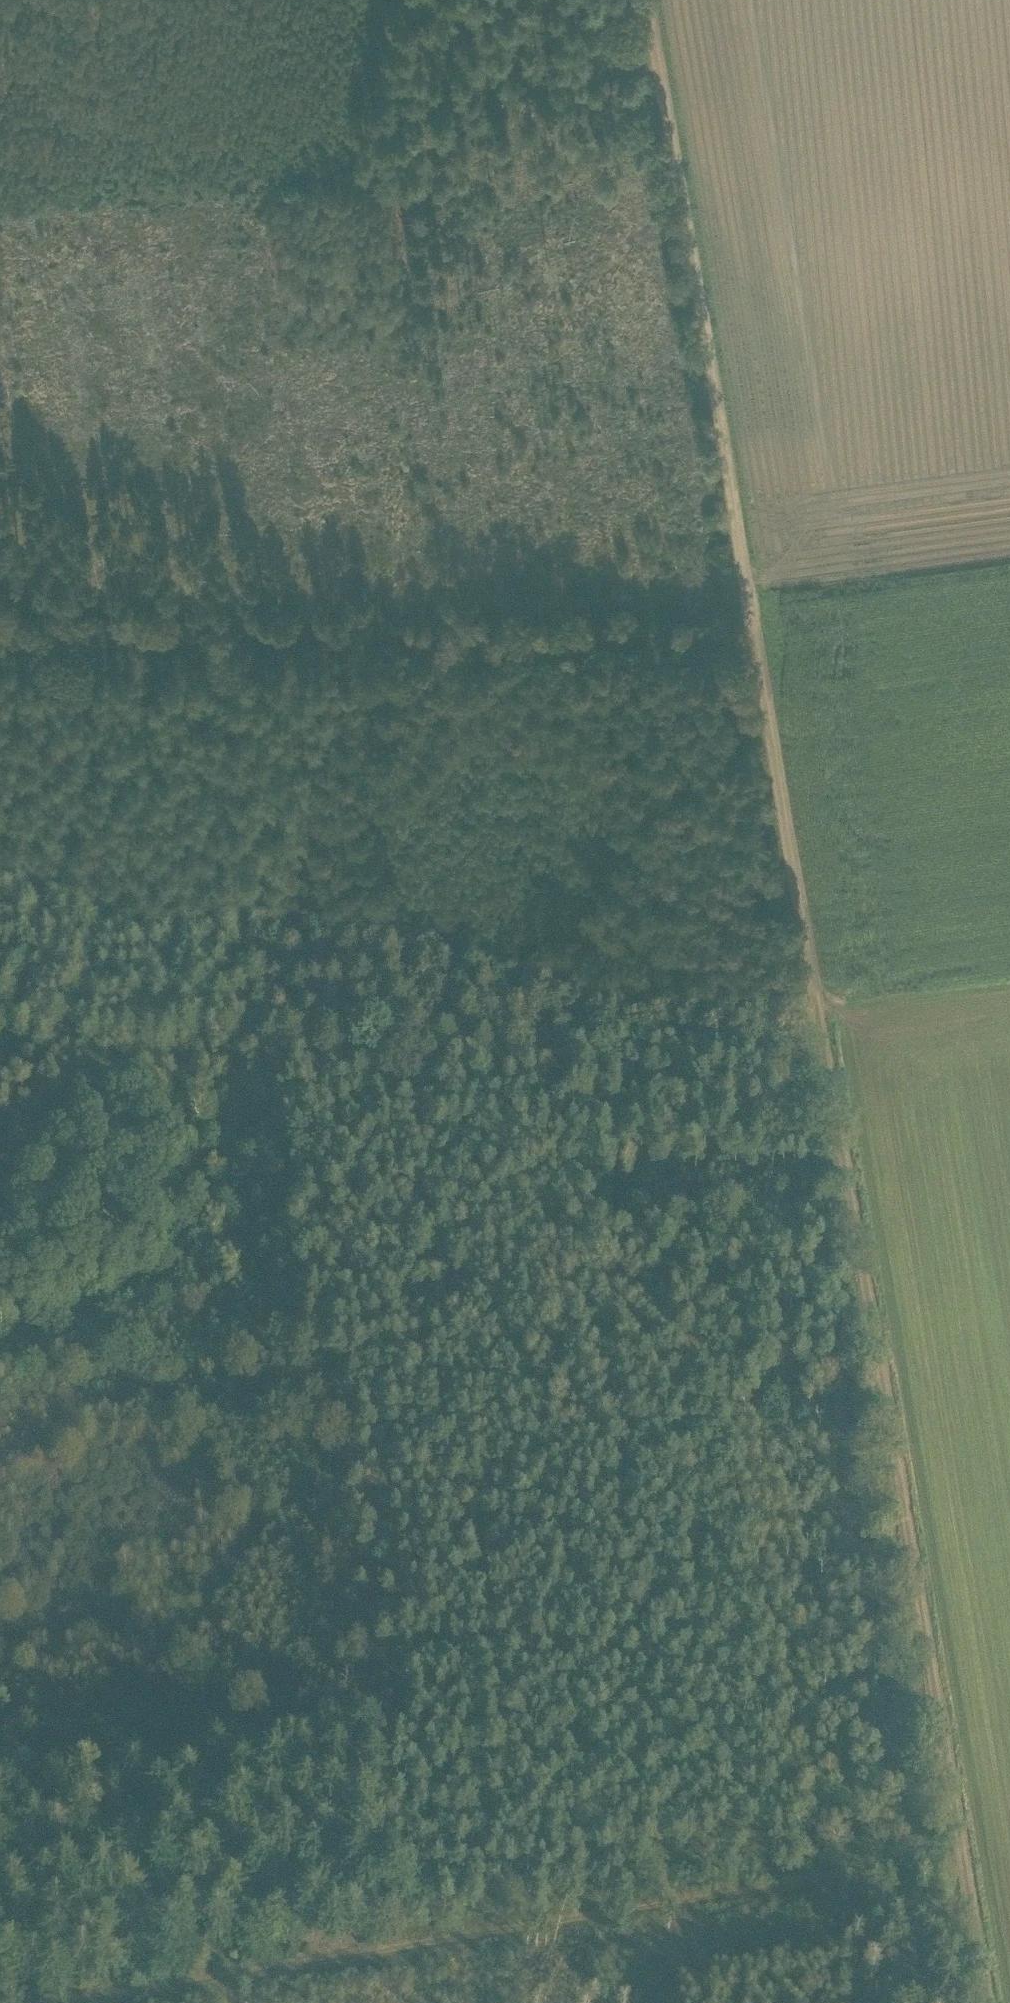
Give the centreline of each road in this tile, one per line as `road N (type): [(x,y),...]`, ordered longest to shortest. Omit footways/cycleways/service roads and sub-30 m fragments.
road 1 (track): [(966,1838),(842,1123),(745,637),(735,504),(646,0)]
road 2 (track): [(966,1838),(44,2002)]
road 3 (track): [(745,637),(0,641)]
road 4 (track): [(994,2002),(966,1838)]

